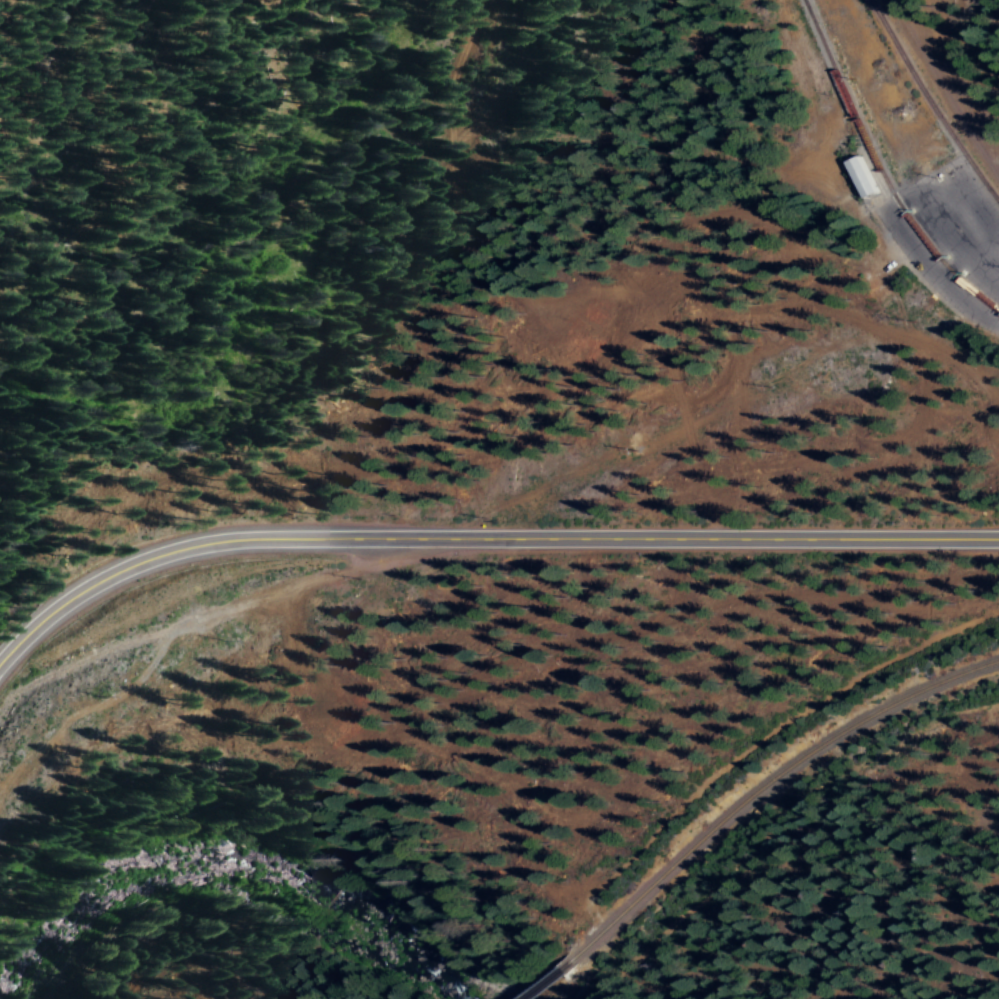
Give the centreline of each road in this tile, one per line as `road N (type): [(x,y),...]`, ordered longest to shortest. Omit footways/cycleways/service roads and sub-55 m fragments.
road 1 (secondary): [(998,537),(199,547),(91,581),(0,648)]
road 2 (track): [(998,432),(976,423),(743,403),(514,302),(464,252),(464,95),(501,0)]

